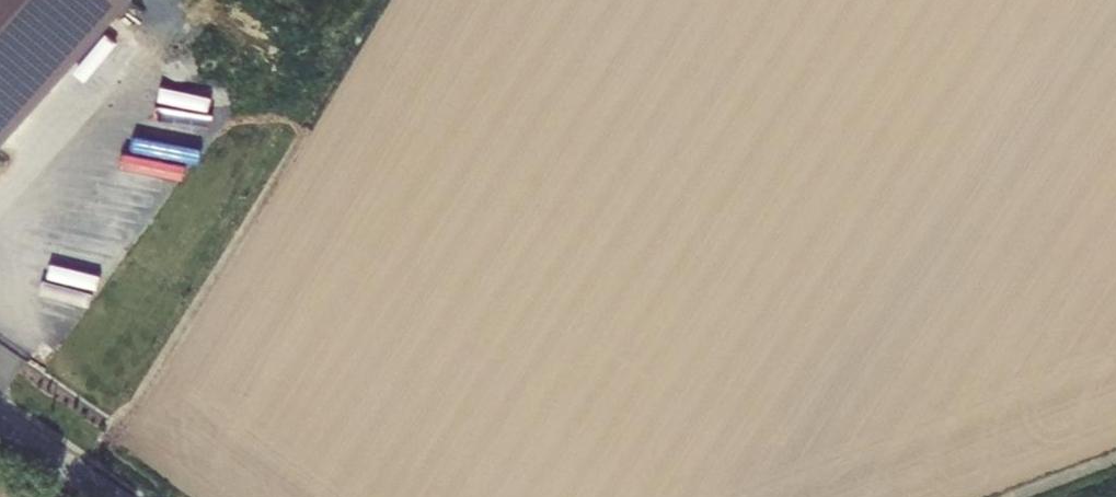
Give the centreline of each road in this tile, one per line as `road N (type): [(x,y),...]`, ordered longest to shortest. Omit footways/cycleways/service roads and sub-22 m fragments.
road 1 (residential): [(104,496),(0,425)]

